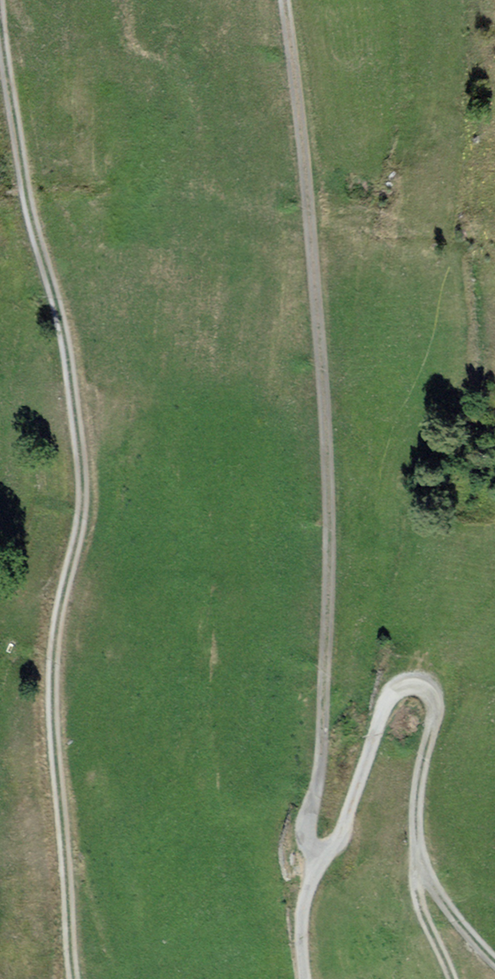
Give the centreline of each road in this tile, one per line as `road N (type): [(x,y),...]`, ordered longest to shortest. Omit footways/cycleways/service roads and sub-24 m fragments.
road 1 (track): [(72,978),(48,676),(80,503),(0,35)]
road 2 (track): [(277,0),(296,119),(320,421),(324,668),(301,835),(318,854)]
road 3 (track): [(318,854),(336,840),(388,700),(419,687),(433,711),(415,810),(418,849),(450,912),(494,960)]
road 4 (track): [(454,978),(416,886),(418,849)]
road 5 (track): [(318,854),(299,890),(300,978)]

